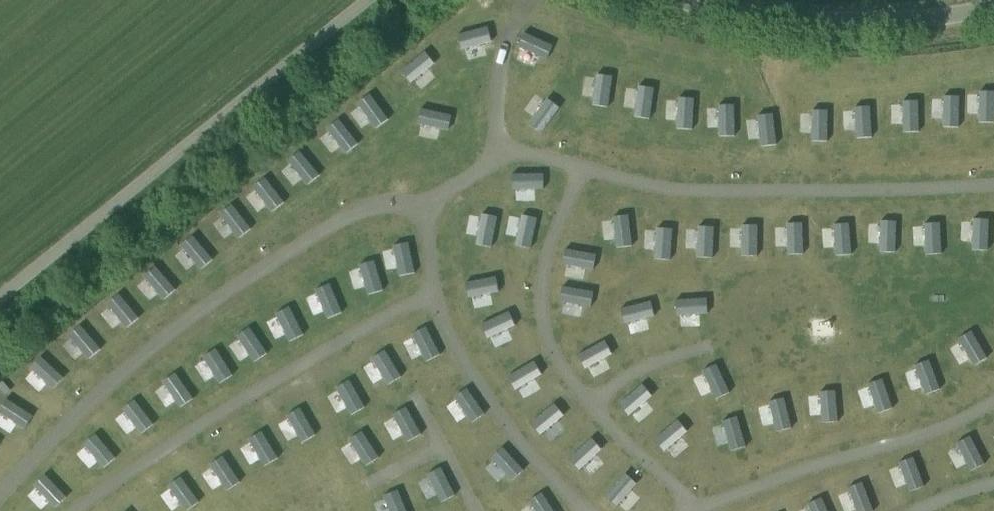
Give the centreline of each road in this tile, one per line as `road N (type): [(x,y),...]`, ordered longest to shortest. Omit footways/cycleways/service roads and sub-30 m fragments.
road 1 (unclassified): [(363,0),(0,296)]
road 2 (unclassified): [(683,0),(814,20),(993,14)]

